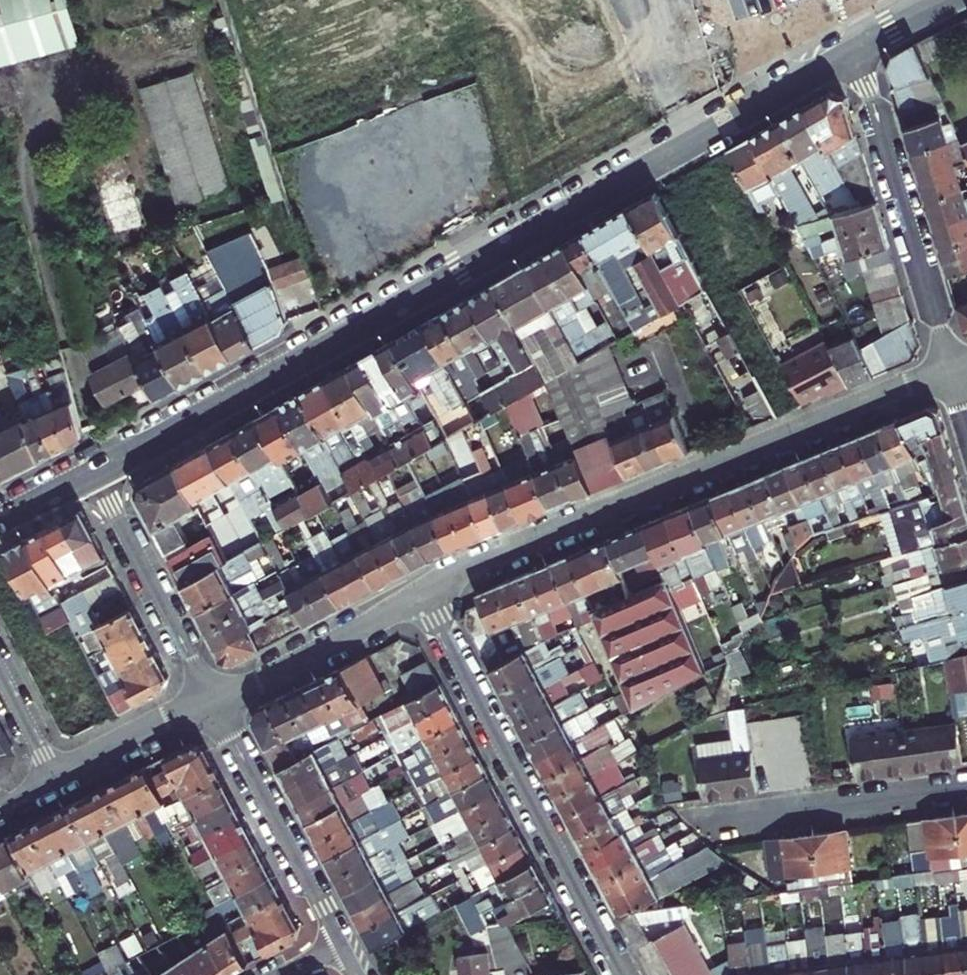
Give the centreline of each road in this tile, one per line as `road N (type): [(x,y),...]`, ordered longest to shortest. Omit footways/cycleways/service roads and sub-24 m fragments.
road 1 (secondary): [(94,472),(850,51)]
road 2 (residential): [(951,368),(484,558),(421,594)]
road 3 (residential): [(621,974),(421,594)]
road 4 (residential): [(850,51),(951,368)]
road 5 (residential): [(212,699),(339,946)]
road 6 (residential): [(709,820),(966,788)]
road 7 (residential): [(212,699),(94,472)]
road 8 (residential): [(421,594),(212,699)]
road 9 (residential): [(212,699),(54,777)]

